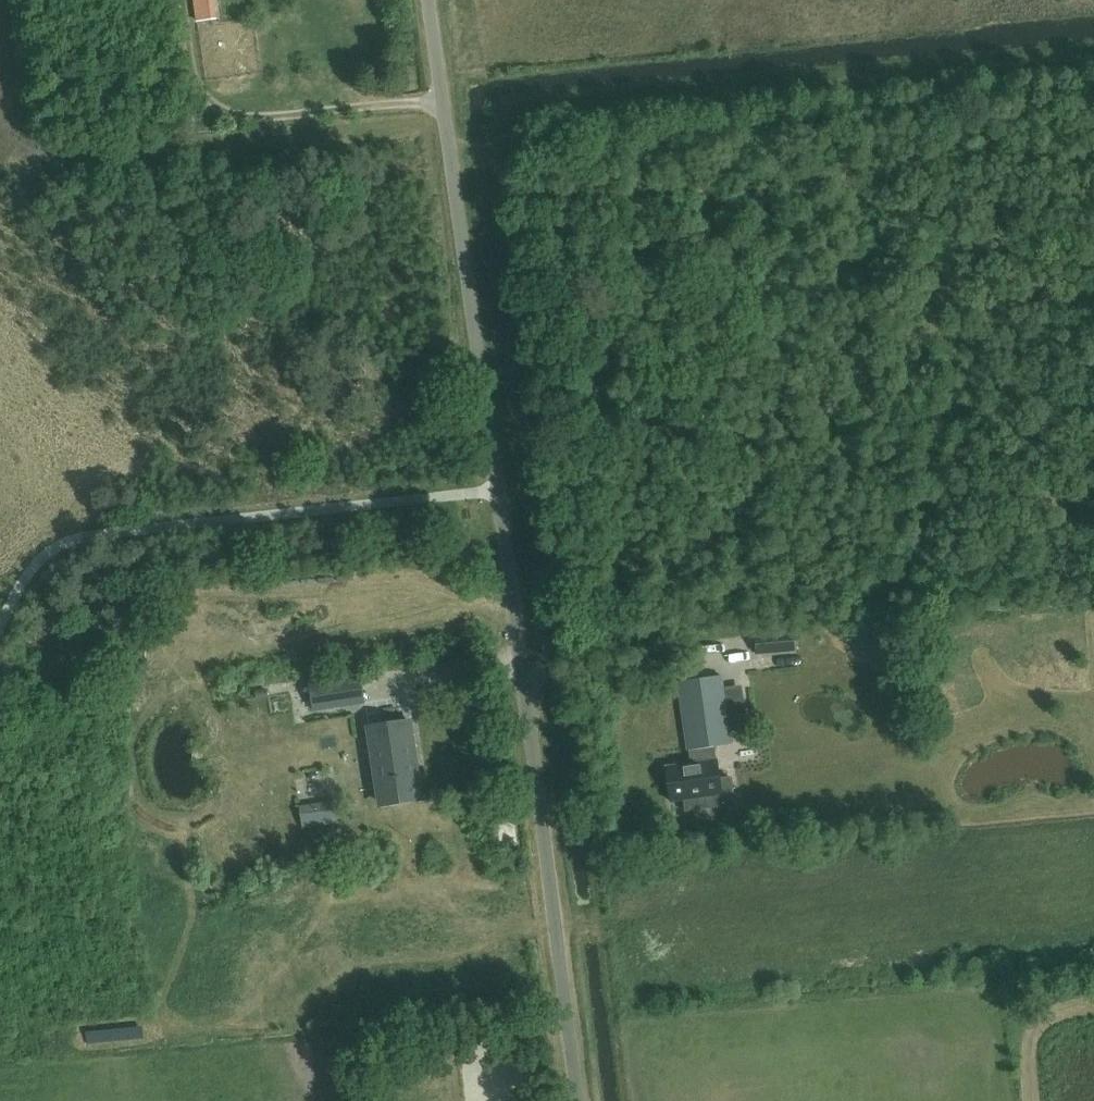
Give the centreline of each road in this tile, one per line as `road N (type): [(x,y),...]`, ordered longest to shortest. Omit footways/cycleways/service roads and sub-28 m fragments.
road 1 (unclassified): [(581,1100),(428,0)]
road 2 (track): [(1093,60),(502,120),(482,136),(447,133)]

